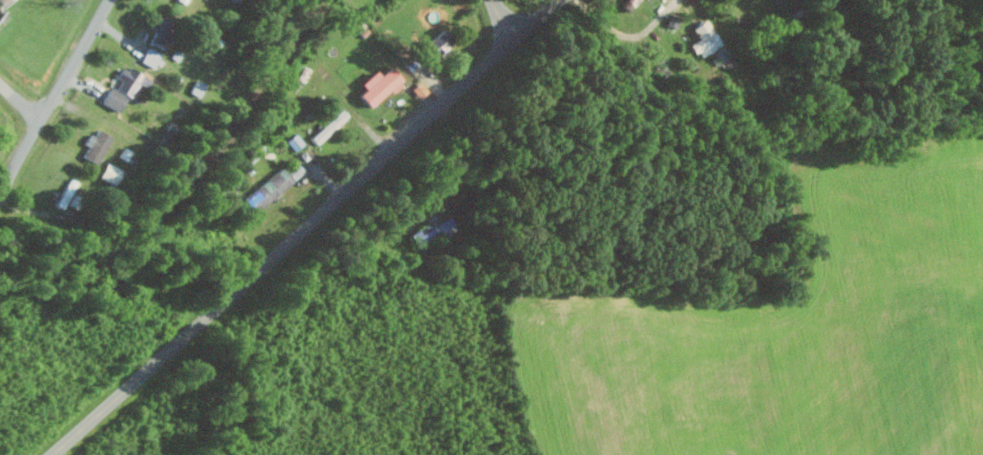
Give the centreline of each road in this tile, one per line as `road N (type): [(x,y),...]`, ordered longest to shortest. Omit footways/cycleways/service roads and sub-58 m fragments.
road 1 (residential): [(54,454),(564,0)]
road 2 (residential): [(111,0),(0,195)]
road 3 (residential): [(594,0),(626,35),(649,43),(673,35),(707,0)]

